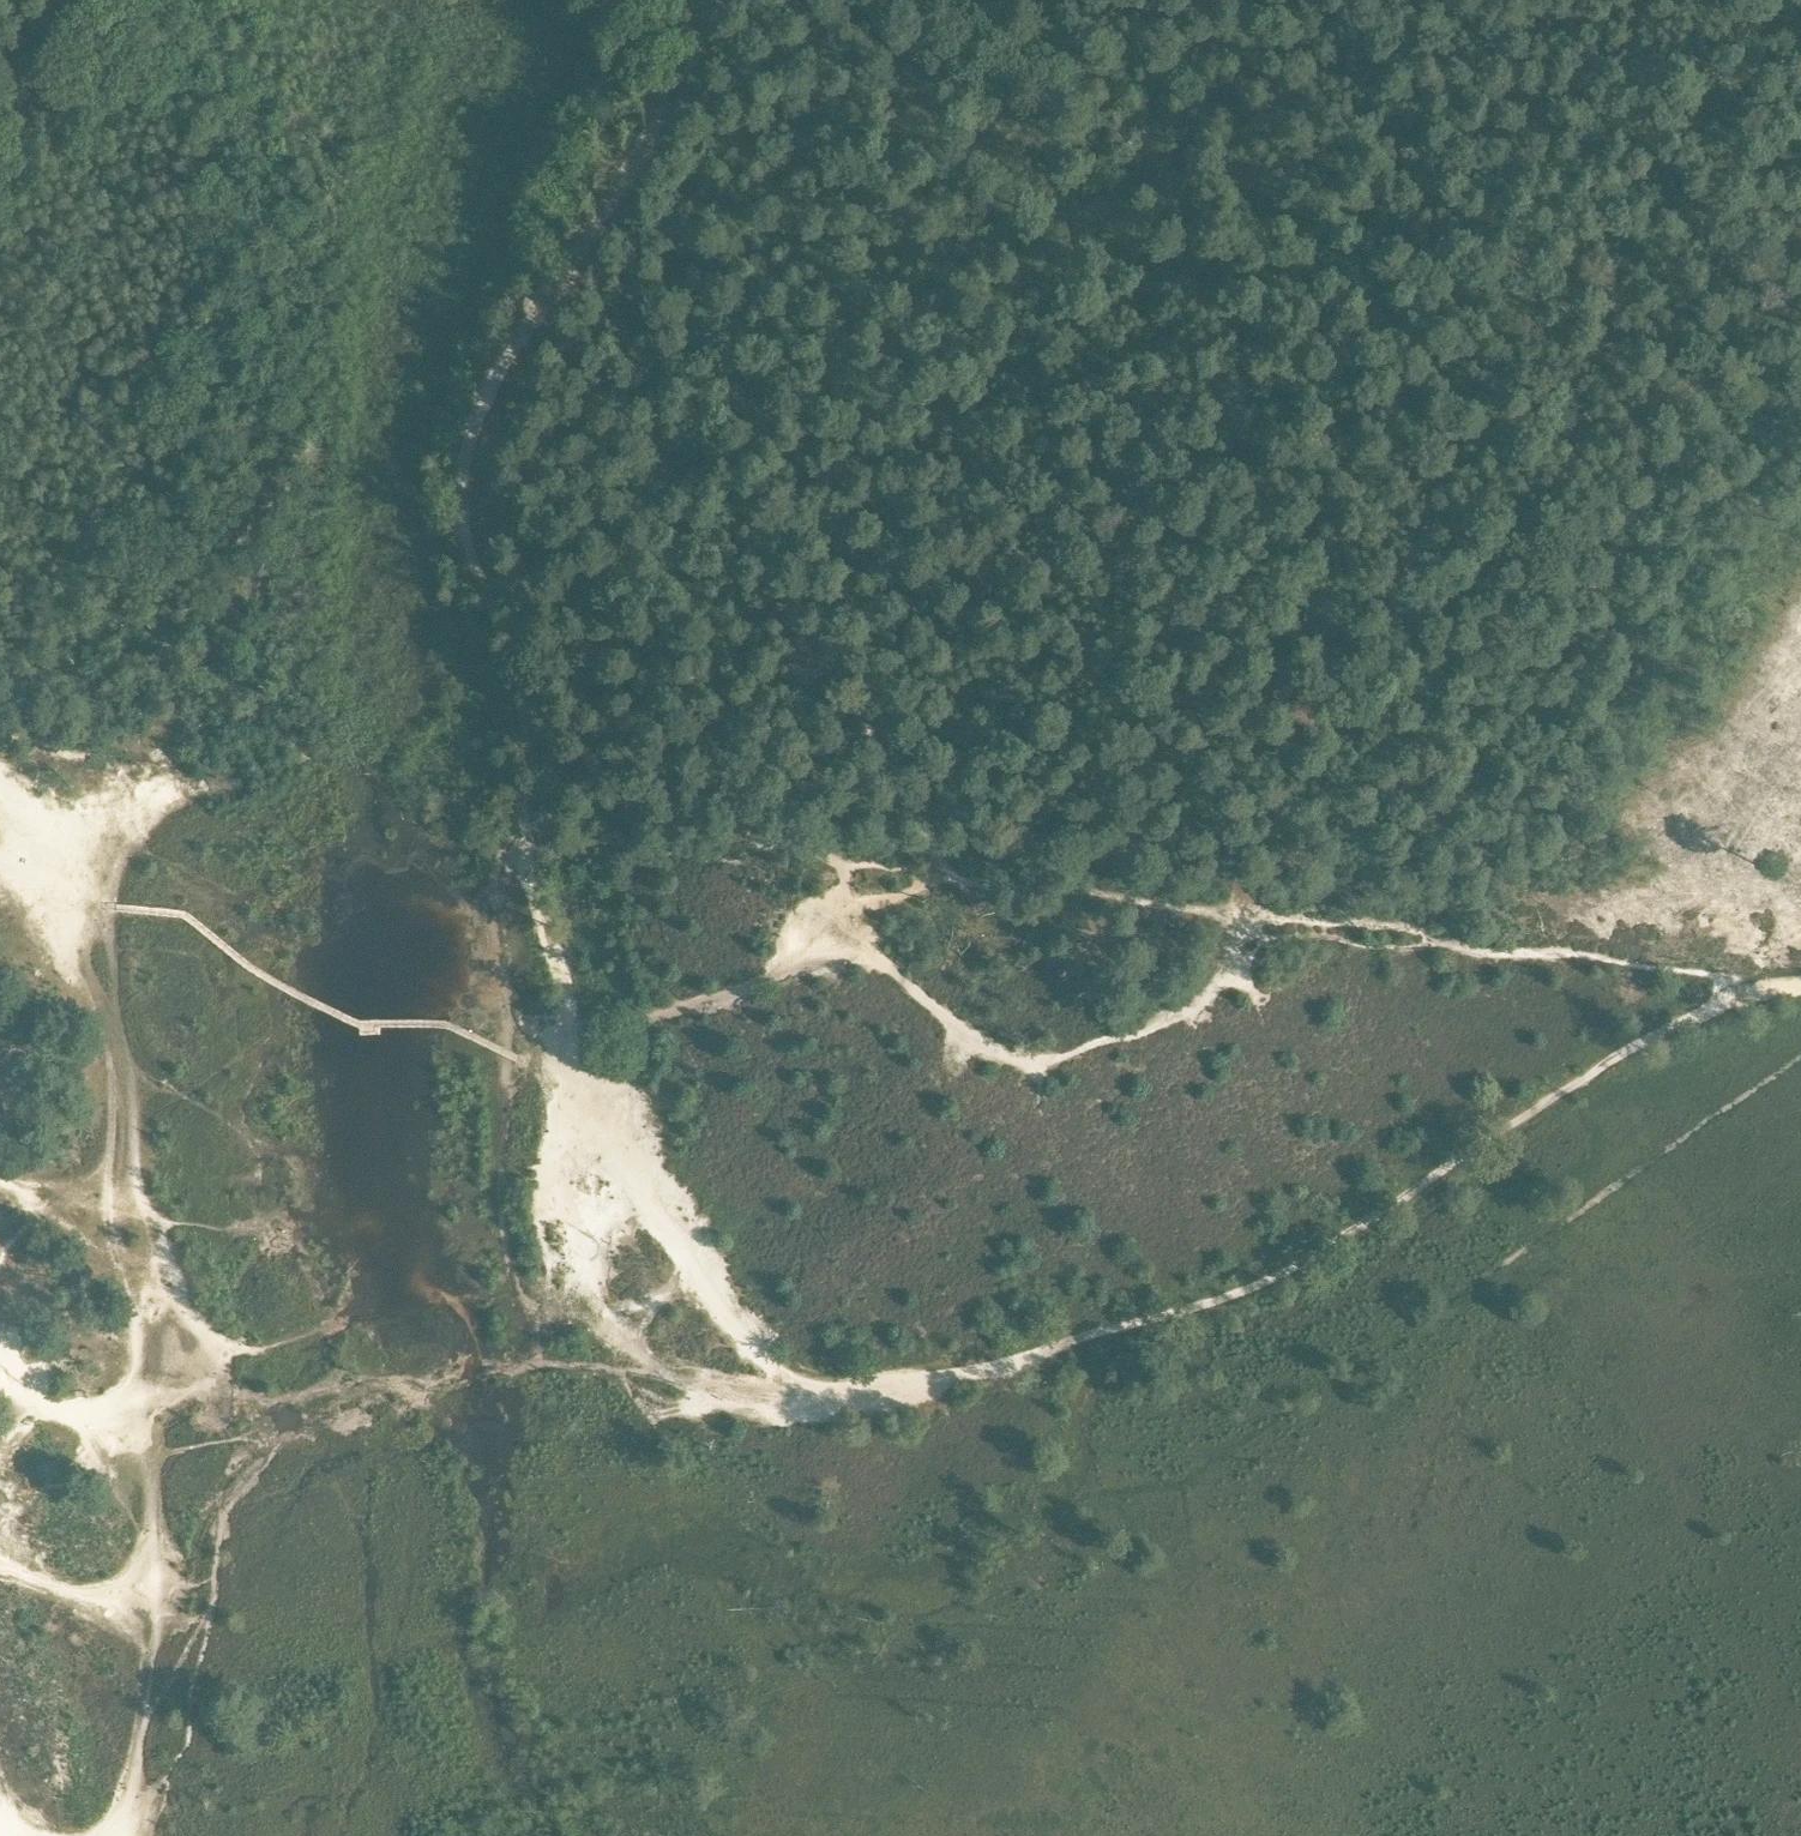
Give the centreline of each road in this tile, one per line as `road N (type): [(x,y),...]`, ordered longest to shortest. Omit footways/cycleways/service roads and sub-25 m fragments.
road 1 (track): [(1760,985),(1617,1055),(1271,1279),(1190,1310),(1108,1328),(1025,1361),(856,1389),(718,1388),(636,1368)]
road 2 (track): [(520,854),(531,745),(504,631),(472,547),(466,467),(497,387),(586,246)]
road 3 (track): [(520,854),(569,1015),(567,1184),(607,1327),(636,1368)]
road 4 (track): [(586,246),(734,0)]

